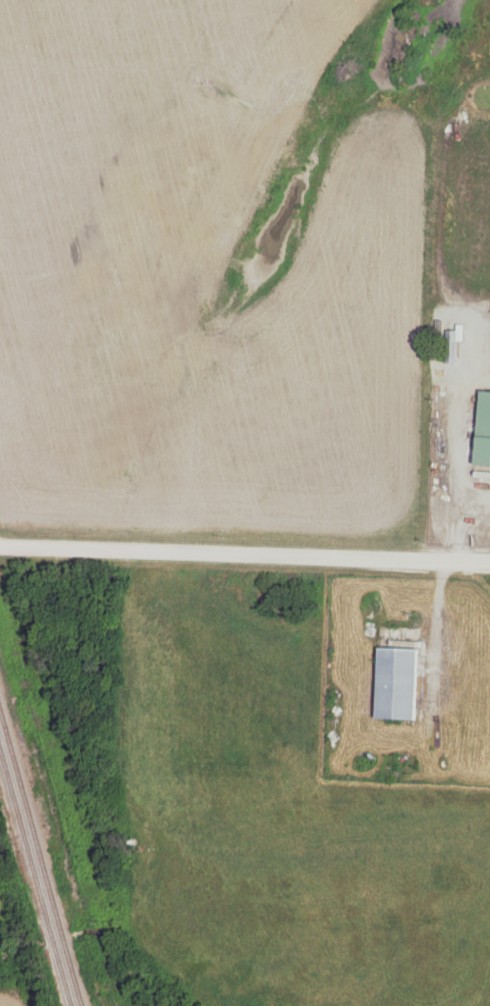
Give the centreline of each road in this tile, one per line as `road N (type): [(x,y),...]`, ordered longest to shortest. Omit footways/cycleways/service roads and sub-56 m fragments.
road 1 (residential): [(0,545),(489,563)]

